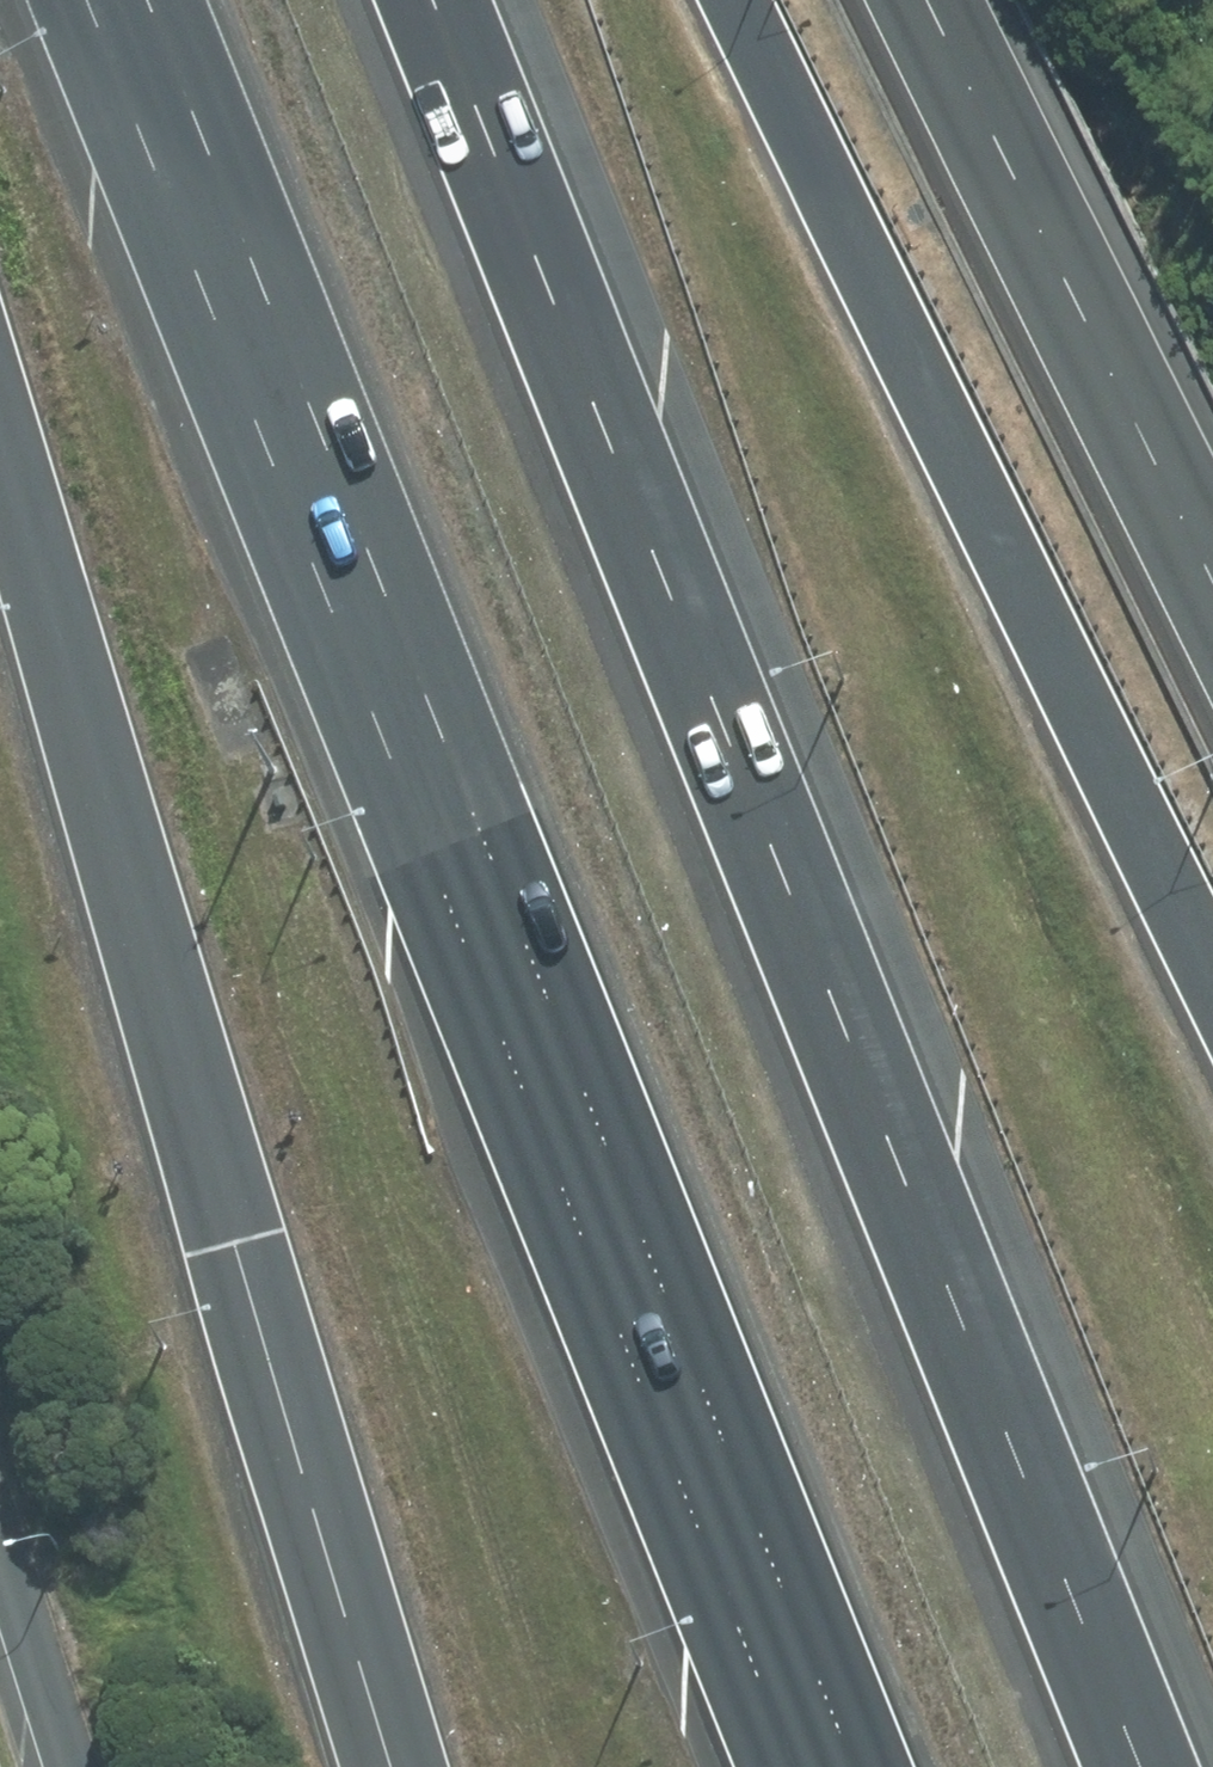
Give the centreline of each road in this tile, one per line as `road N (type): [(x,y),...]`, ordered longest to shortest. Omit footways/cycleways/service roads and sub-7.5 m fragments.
road 1 (motorway): [(430,0),(1137,1766)]
road 2 (motorway): [(846,1766),(143,0)]
road 3 (motorway): [(393,1766),(0,460)]
road 4 (motorway): [(743,0),(1212,963)]
road 5 (secondary): [(71,1766),(0,1542)]

